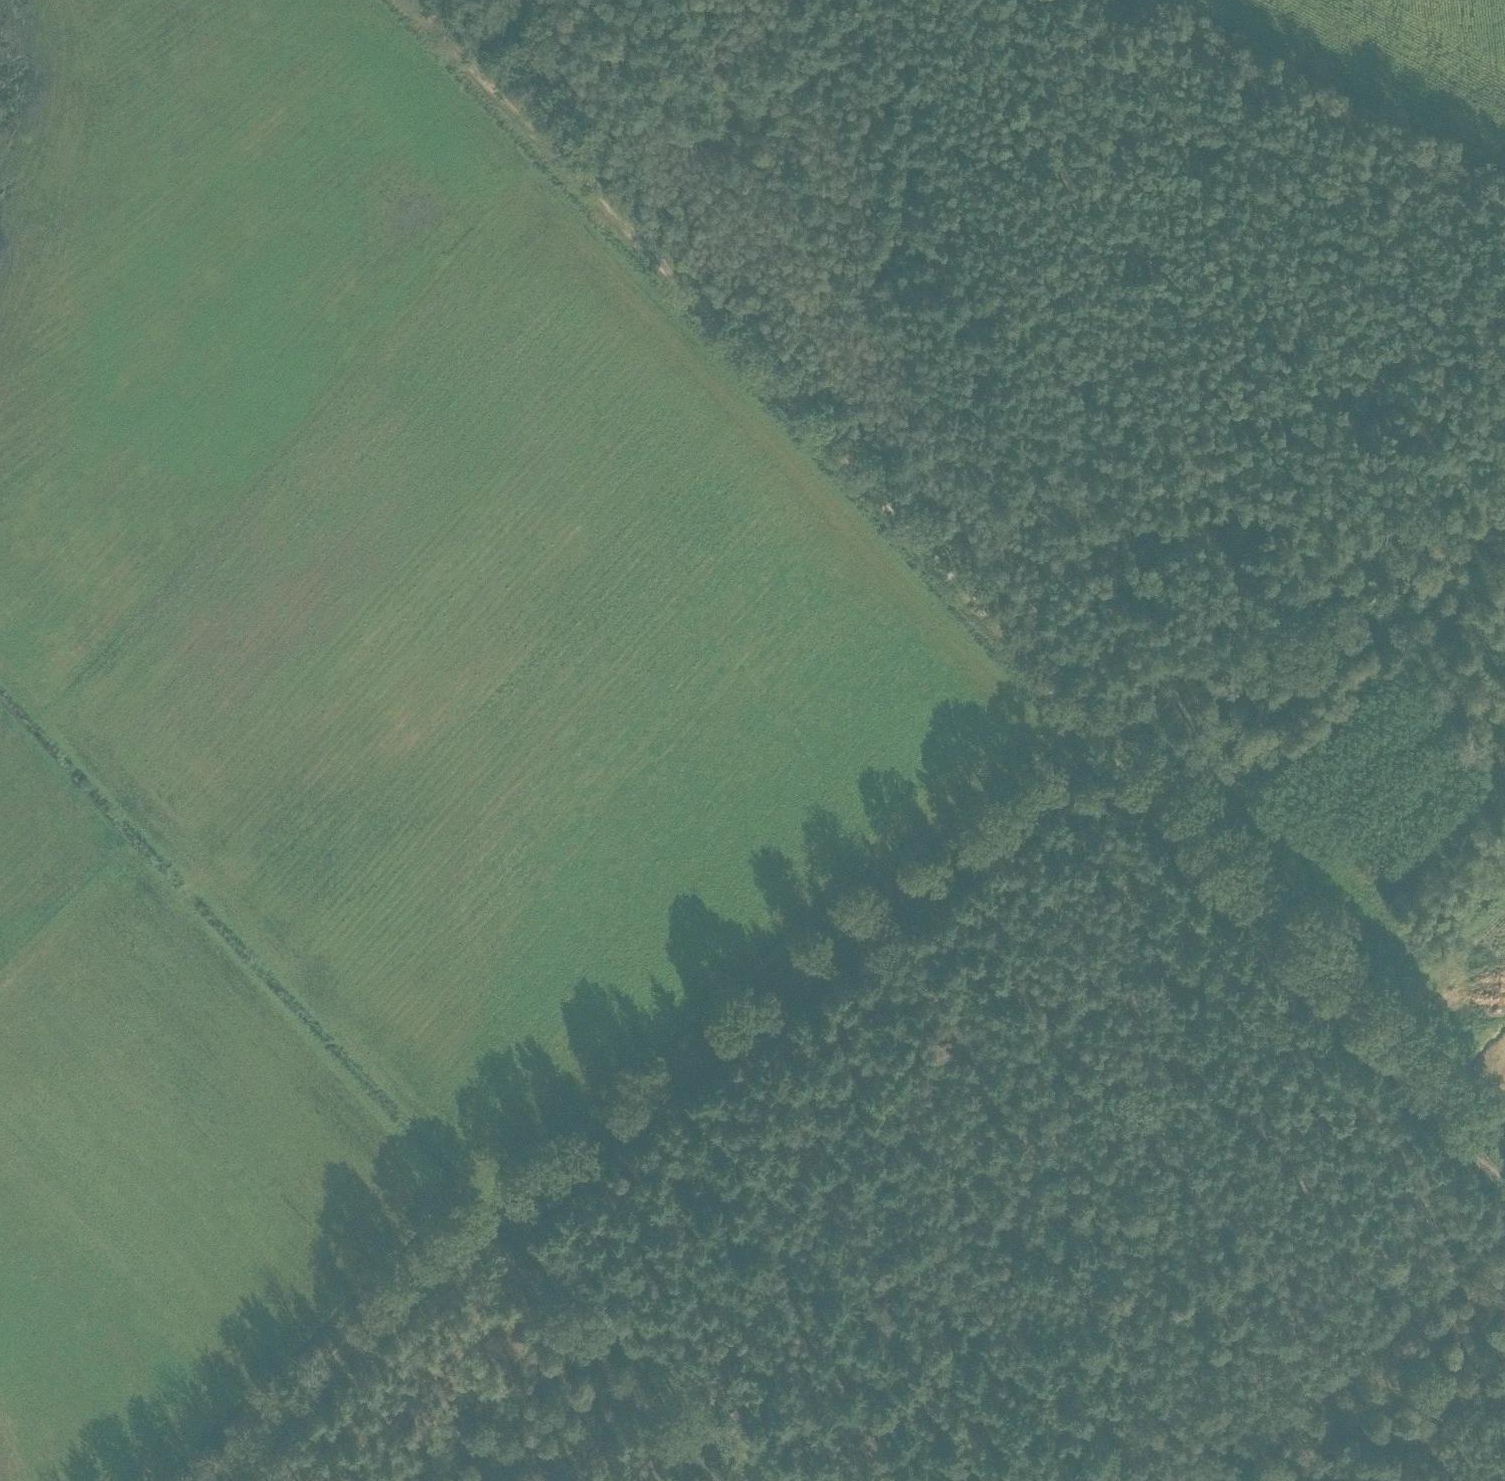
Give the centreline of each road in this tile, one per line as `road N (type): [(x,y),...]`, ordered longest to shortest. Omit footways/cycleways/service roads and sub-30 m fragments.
road 1 (track): [(747,1480),(494,1203),(1094,744)]
road 2 (track): [(1094,744),(400,0)]
road 3 (track): [(494,1203),(183,1480)]
road 4 (track): [(486,89),(578,0)]

